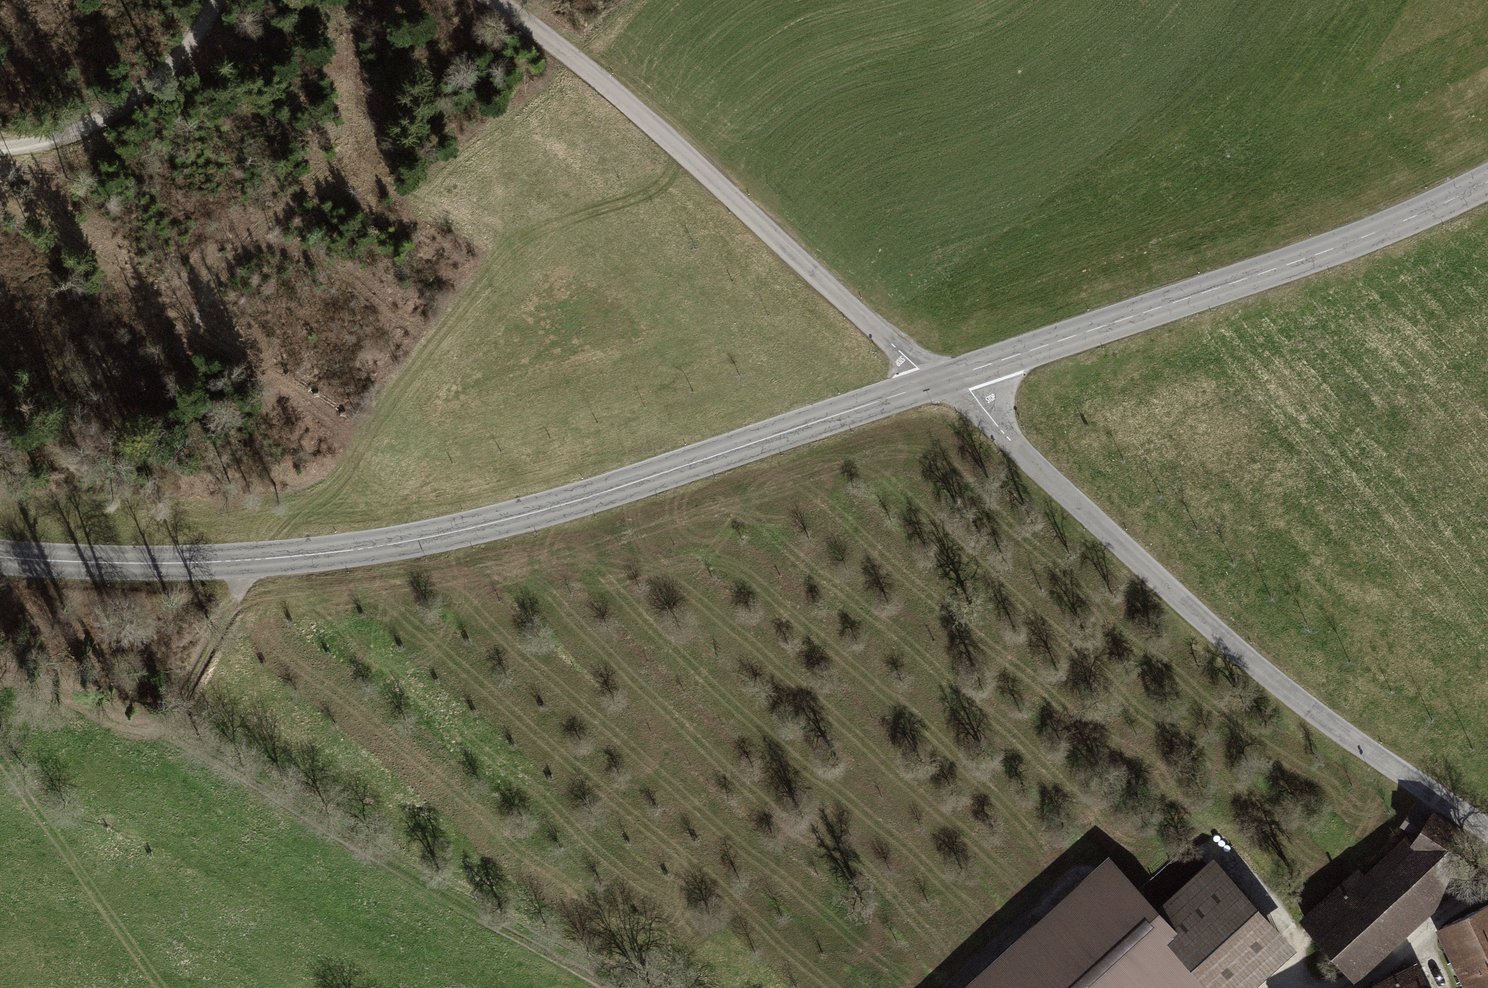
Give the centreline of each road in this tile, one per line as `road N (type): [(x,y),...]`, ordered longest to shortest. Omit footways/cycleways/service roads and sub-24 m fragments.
road 1 (tertiary): [(936,382),(578,500),(390,544),(173,563),(0,557)]
road 2 (unclassified): [(958,375),(1010,440),(1247,657),(1487,829)]
road 3 (track): [(248,561),(173,719),(174,733),(611,987)]
road 4 (unclassified): [(496,0),(621,97),(936,382)]
road 5 (tertiary): [(1487,182),(1333,249),(958,375)]
road 6 (track): [(0,194),(304,400),(348,446)]
road 7 (track): [(215,0),(182,52),(137,95),(81,128),(0,146)]
road 8 (track): [(1342,987),(1487,884)]

